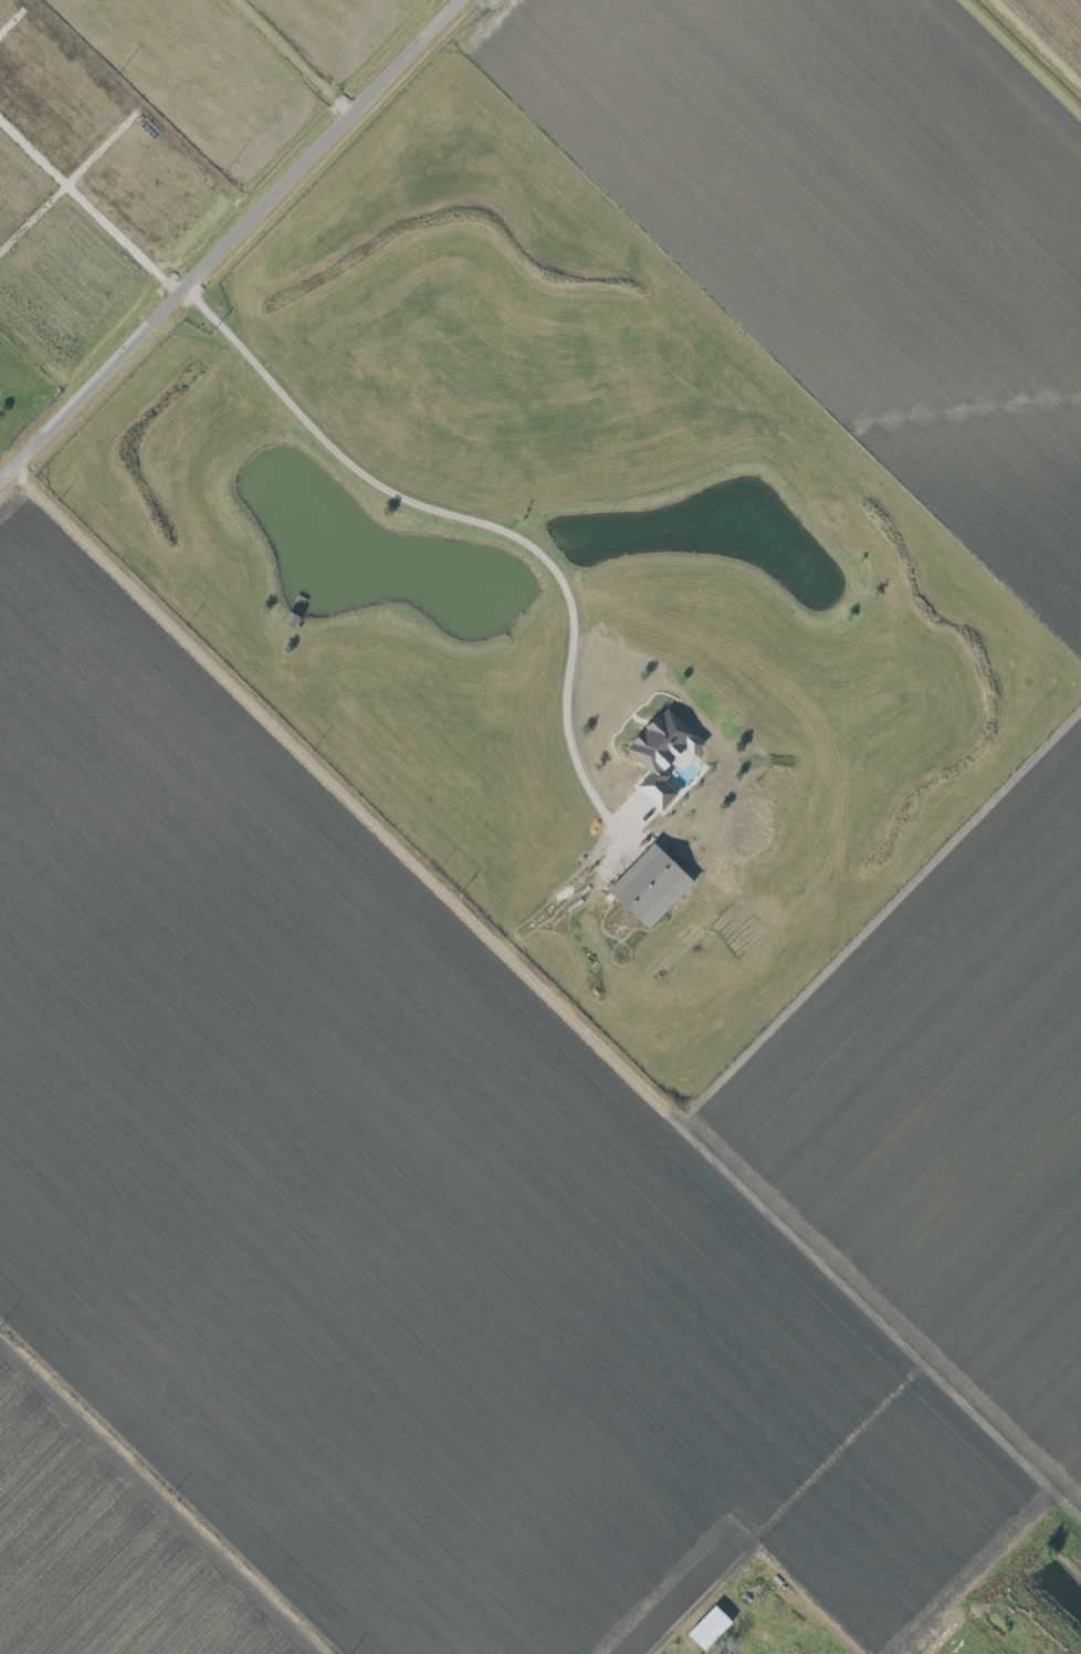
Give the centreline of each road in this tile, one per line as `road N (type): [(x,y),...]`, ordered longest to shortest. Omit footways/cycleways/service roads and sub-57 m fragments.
road 1 (residential): [(1080,1495),(11,470)]
road 2 (residential): [(0,481),(461,0)]
road 3 (residential): [(0,1329),(335,1653)]

